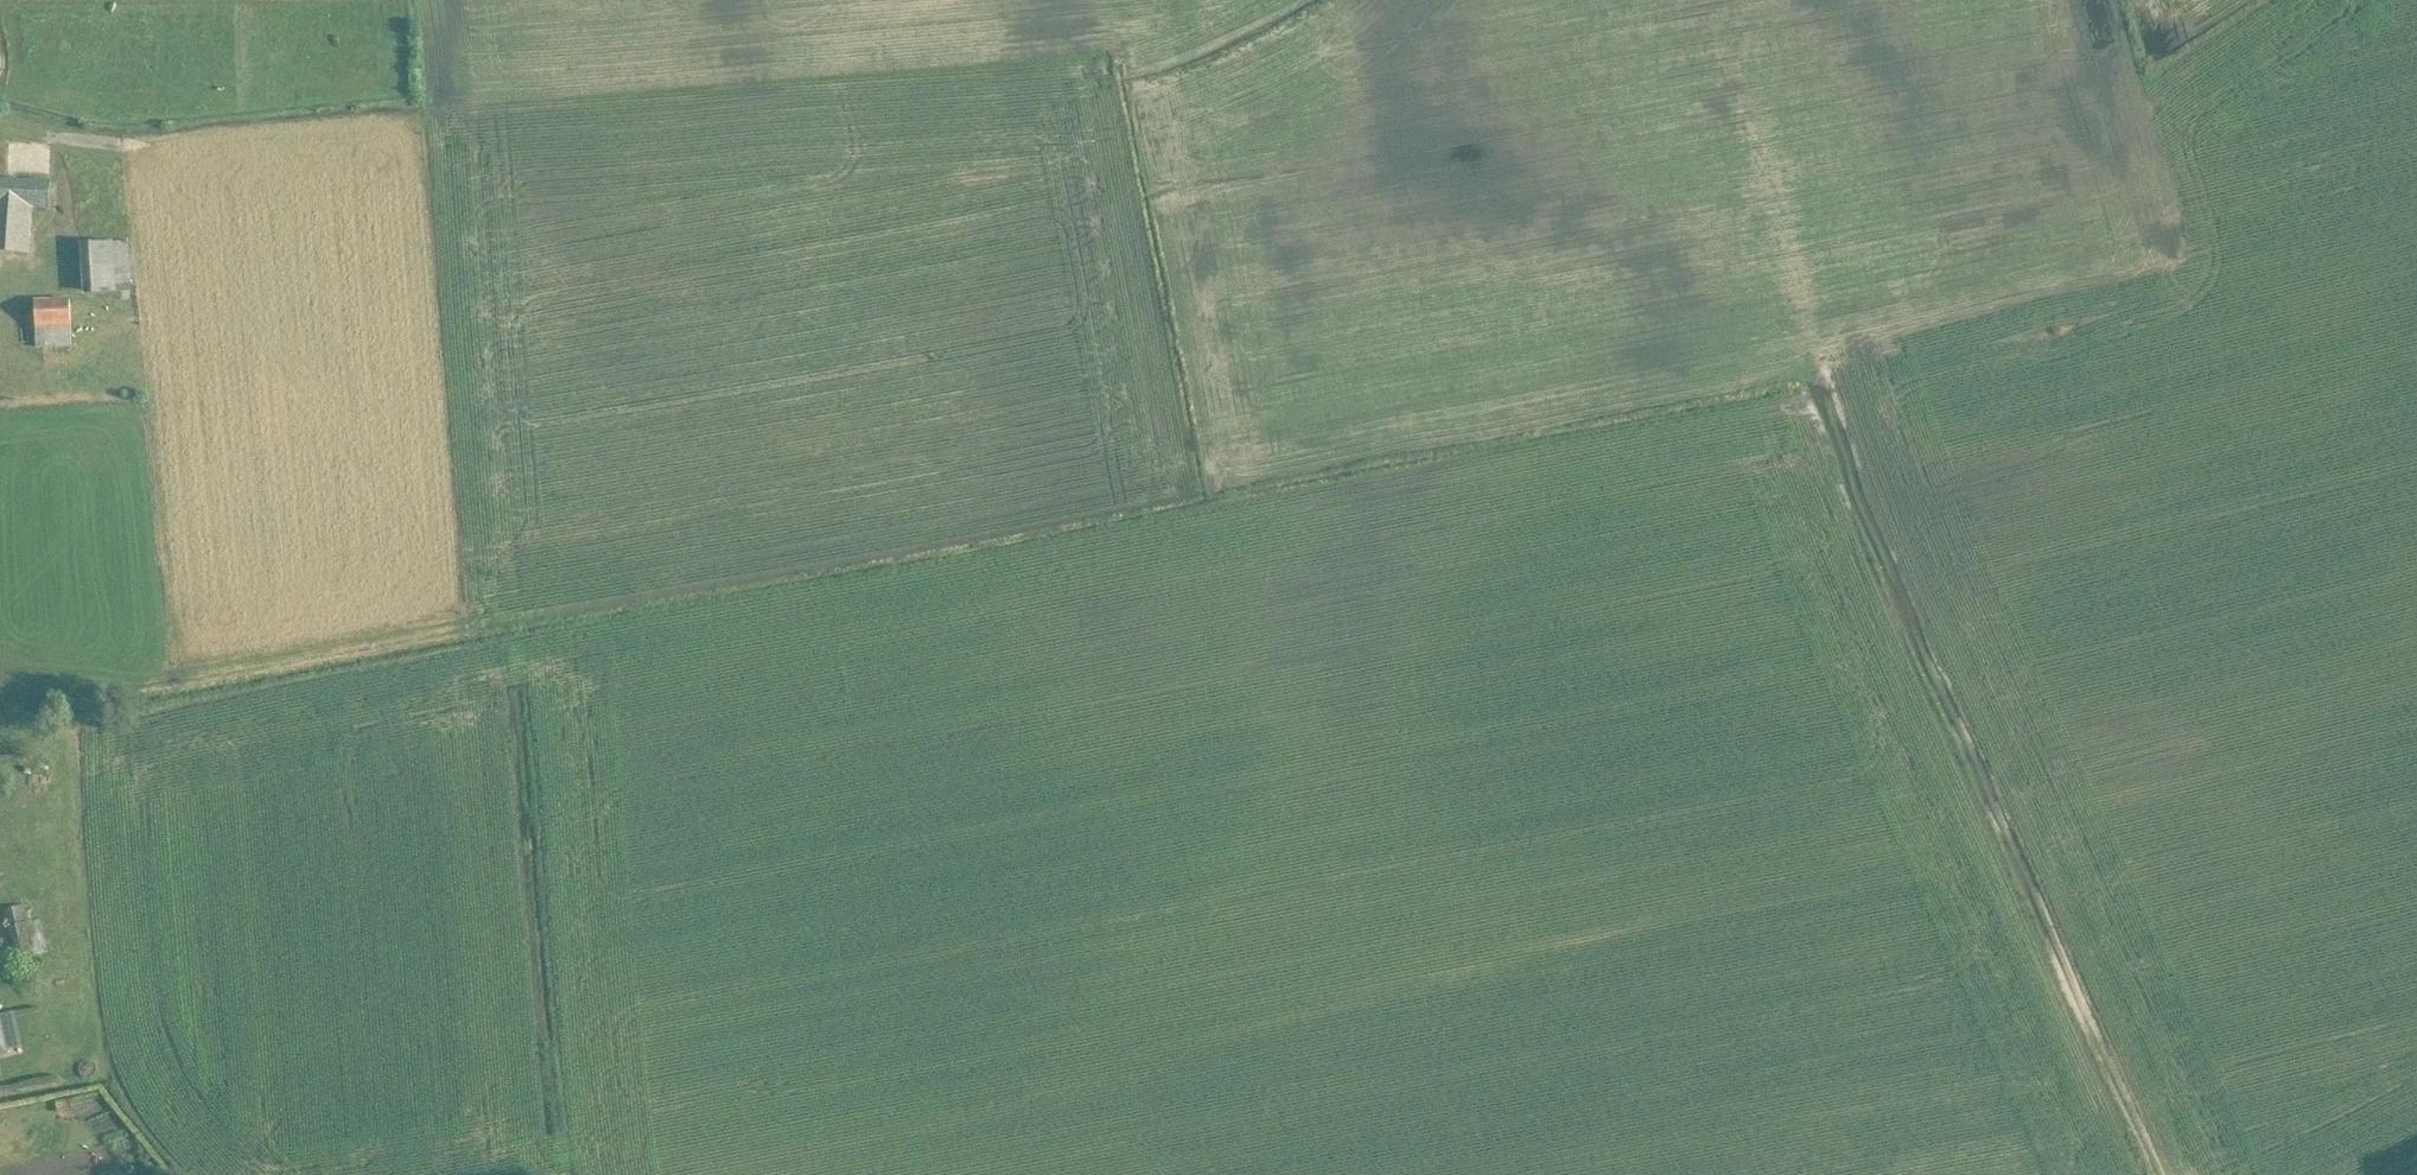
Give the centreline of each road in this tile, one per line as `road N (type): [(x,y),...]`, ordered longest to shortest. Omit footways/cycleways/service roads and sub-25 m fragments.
road 1 (track): [(2157,1174),(2011,842),(1802,402)]

